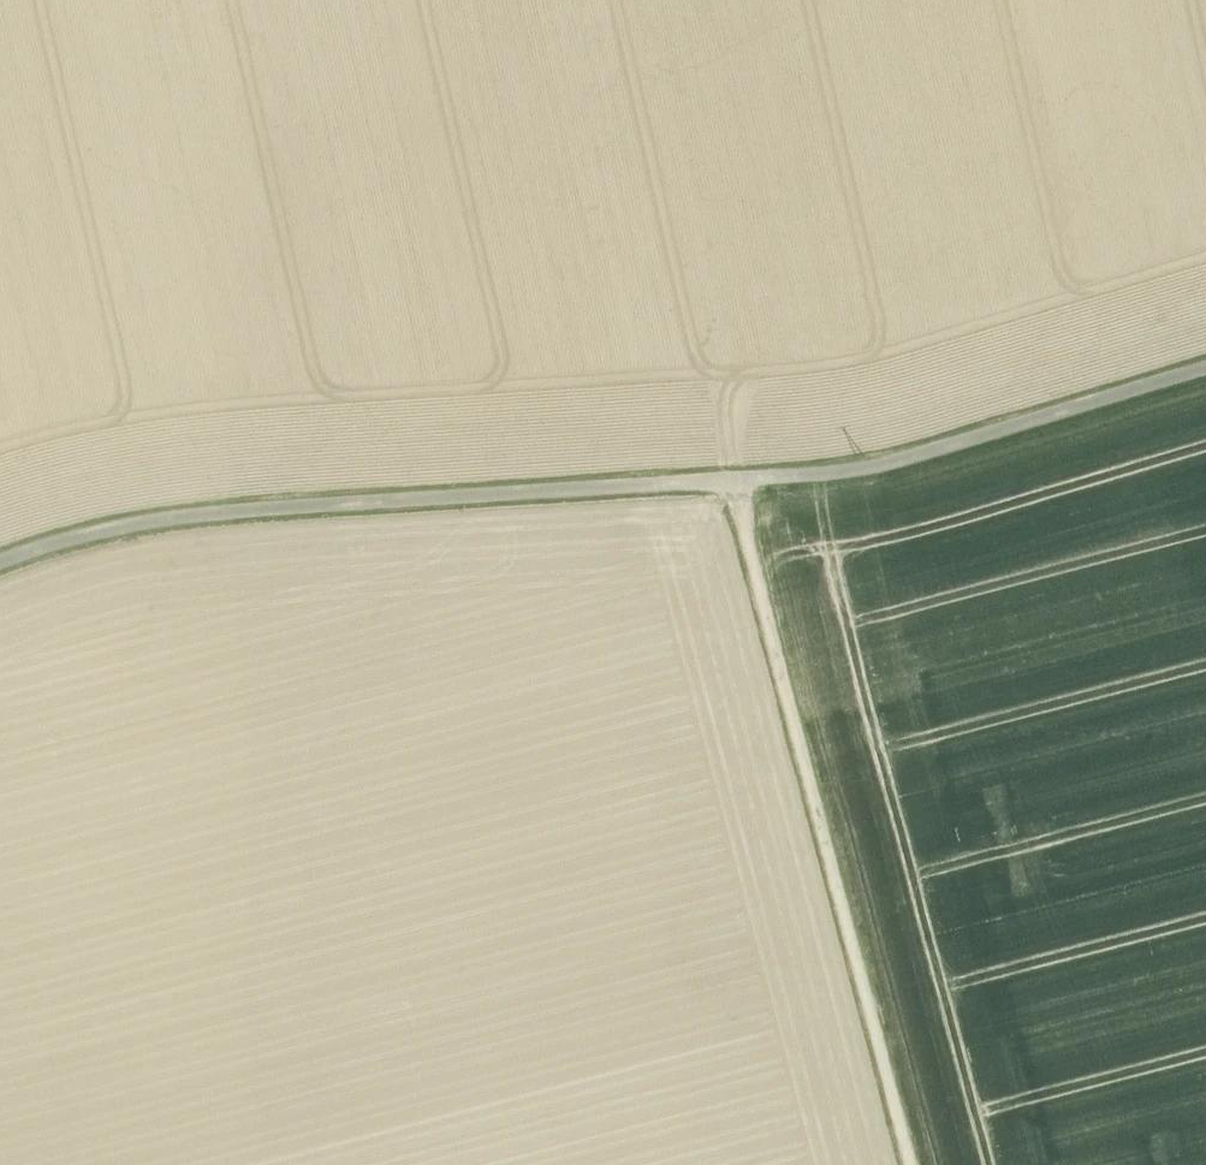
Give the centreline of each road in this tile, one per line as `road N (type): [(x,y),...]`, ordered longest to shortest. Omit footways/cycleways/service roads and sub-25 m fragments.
road 1 (track): [(0,571),(116,535),(242,513),(878,470),(1205,375)]
road 2 (track): [(924,1164),(747,485)]

